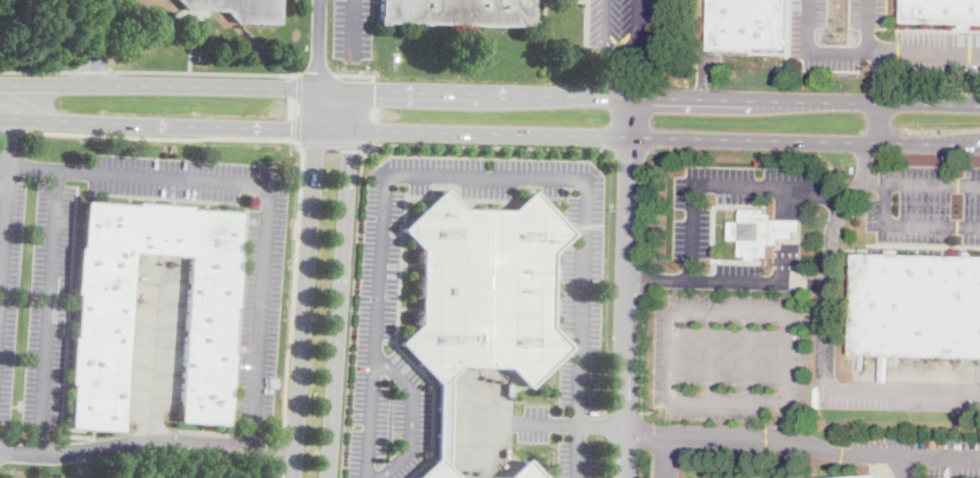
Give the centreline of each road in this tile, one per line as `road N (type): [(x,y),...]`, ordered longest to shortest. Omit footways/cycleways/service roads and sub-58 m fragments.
road 1 (primary): [(979,105),(0,85)]
road 2 (primary): [(352,129),(979,146)]
road 3 (primary): [(0,118),(352,129)]
road 4 (residential): [(623,477),(627,137)]
road 5 (tertiary): [(316,148),(293,477)]
road 6 (tertiary): [(329,477),(340,304)]
road 7 (tertiary): [(340,304),(351,149)]

